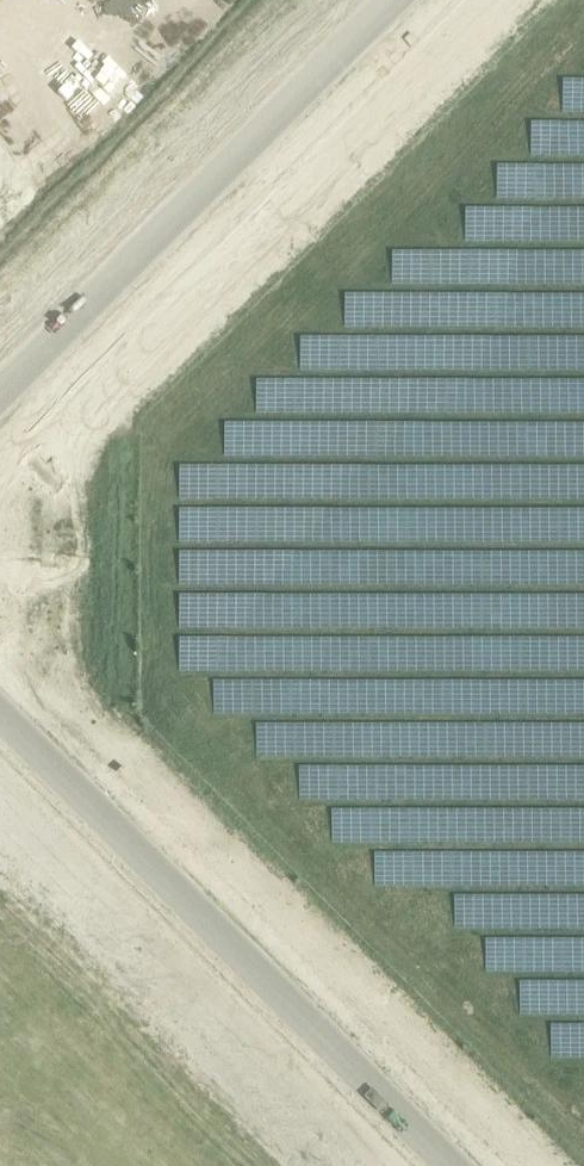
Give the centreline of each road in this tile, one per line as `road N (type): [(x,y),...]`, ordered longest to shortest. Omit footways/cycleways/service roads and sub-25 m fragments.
road 1 (unclassified): [(458,1165),(0,711)]
road 2 (unclassified): [(0,443),(441,0)]
road 3 (unclassified): [(0,830),(350,1165)]
road 4 (unclassified): [(331,0),(0,334)]

